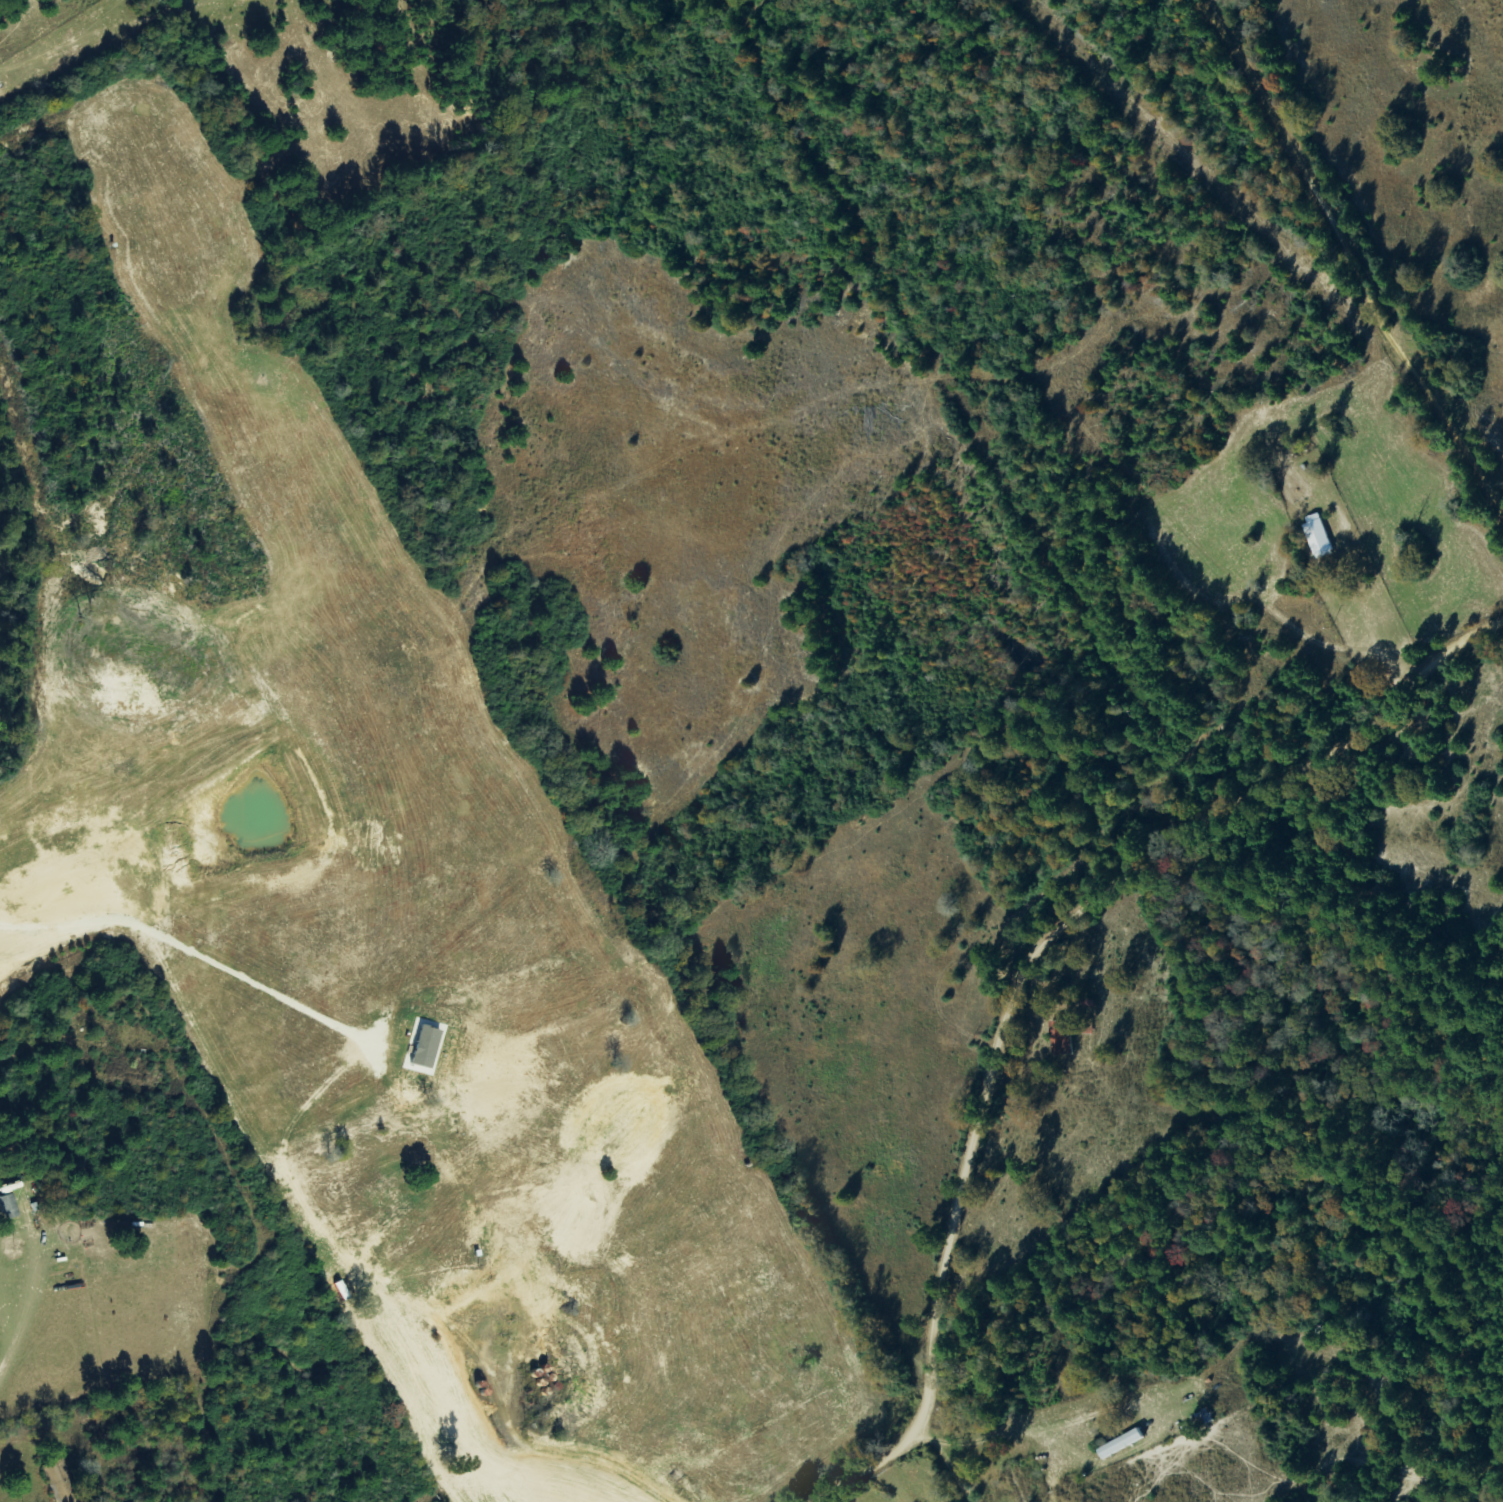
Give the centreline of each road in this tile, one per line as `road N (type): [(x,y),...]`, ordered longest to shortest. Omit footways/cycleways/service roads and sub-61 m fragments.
road 1 (residential): [(782,1501),(878,1445),(918,1250),(998,1010),(1032,950),(1336,770),(1460,665),(1502,653)]

